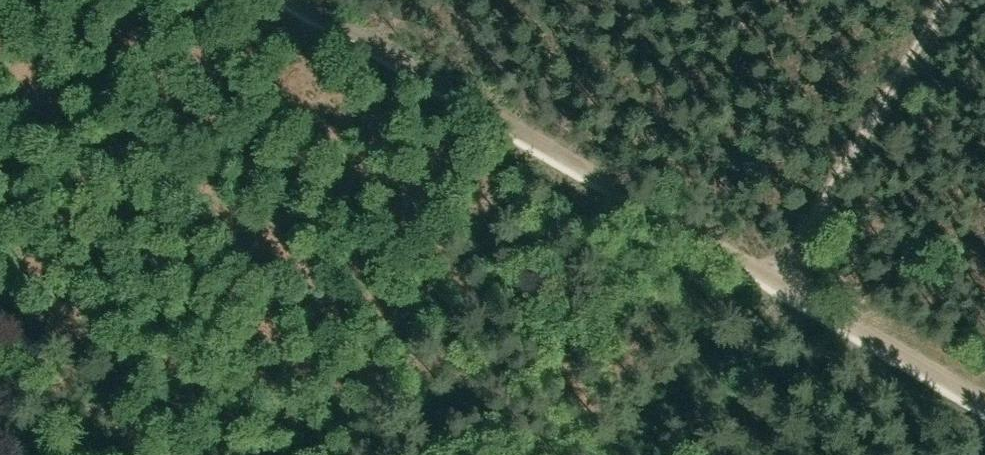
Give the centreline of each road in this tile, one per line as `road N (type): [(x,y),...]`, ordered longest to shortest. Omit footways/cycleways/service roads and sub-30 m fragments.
road 1 (track): [(779,280),(322,0)]
road 2 (track): [(310,0),(65,454)]
road 3 (track): [(984,401),(779,280)]

